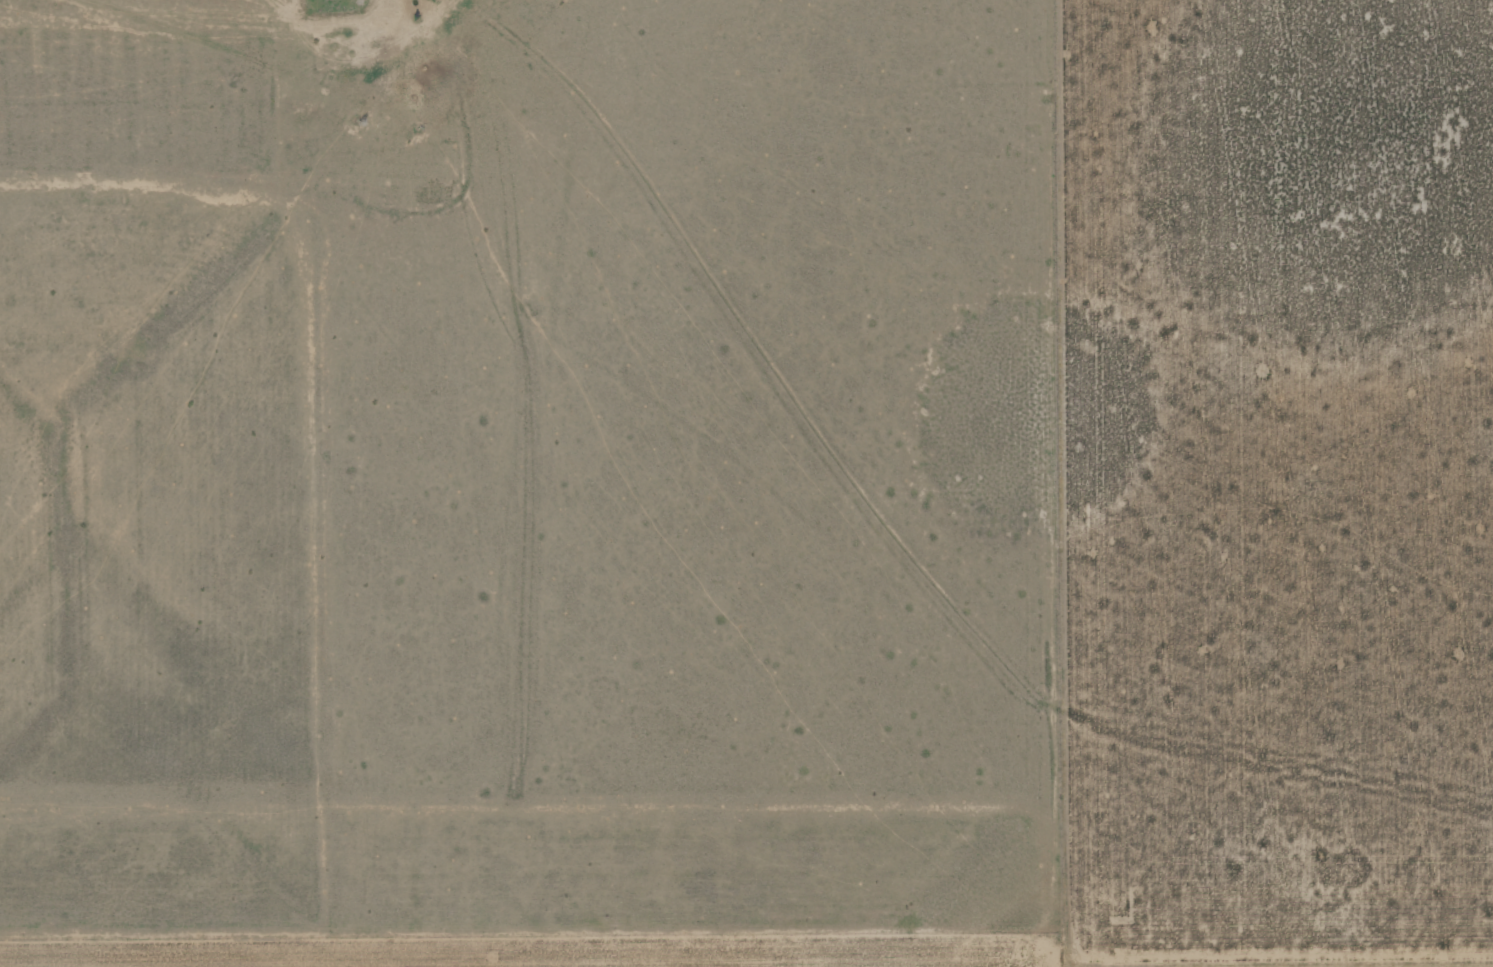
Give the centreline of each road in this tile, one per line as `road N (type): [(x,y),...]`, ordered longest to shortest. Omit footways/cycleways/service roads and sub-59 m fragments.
road 1 (residential): [(0,32),(370,190)]

